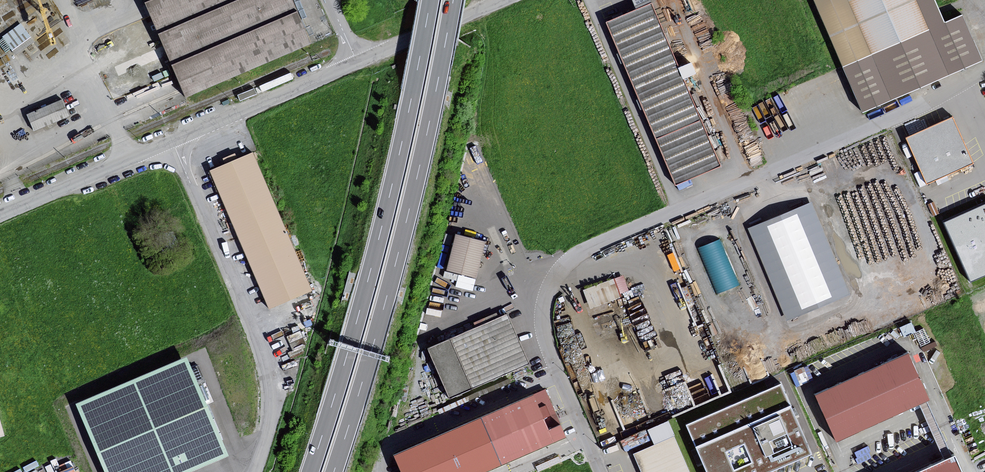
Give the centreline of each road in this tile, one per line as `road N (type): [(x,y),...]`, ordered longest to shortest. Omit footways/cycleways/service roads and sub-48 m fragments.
road 1 (motorway): [(430,0),(379,238),(310,471)]
road 2 (motorway): [(334,471),(408,213),(453,0)]
road 3 (unclassified): [(172,139),(271,375),(270,421),(251,471)]
road 4 (unclassified): [(172,139),(358,62)]
road 5 (unclassified): [(0,213),(172,139)]
road 6 (unclassified): [(358,62),(503,0)]

